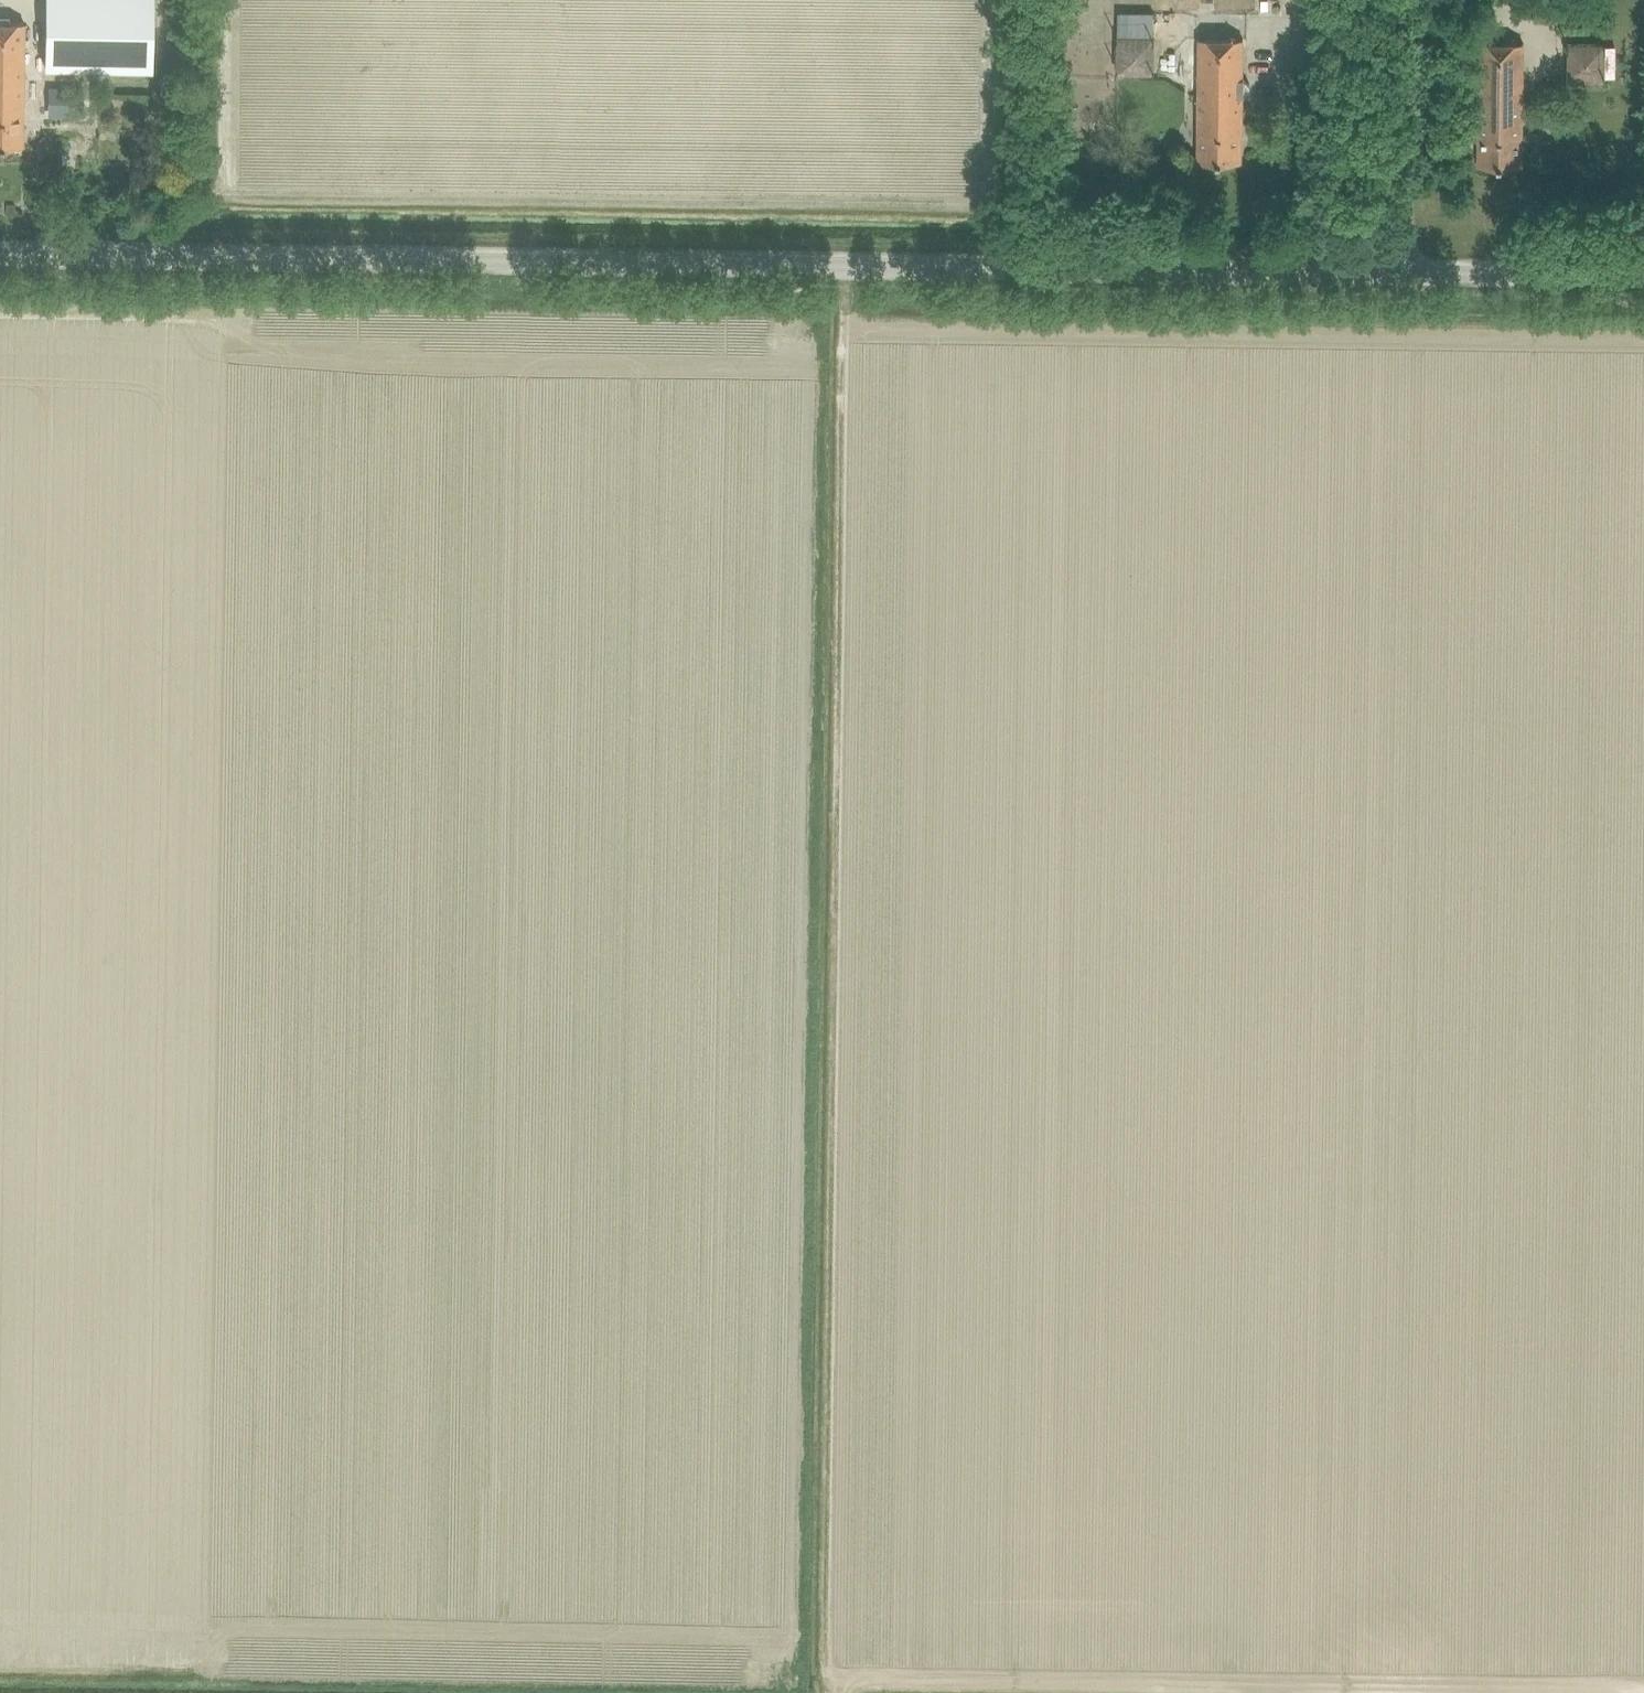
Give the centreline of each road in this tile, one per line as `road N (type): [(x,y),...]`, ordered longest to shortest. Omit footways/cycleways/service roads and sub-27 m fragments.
road 1 (unclassified): [(1643,276),(0,255)]

